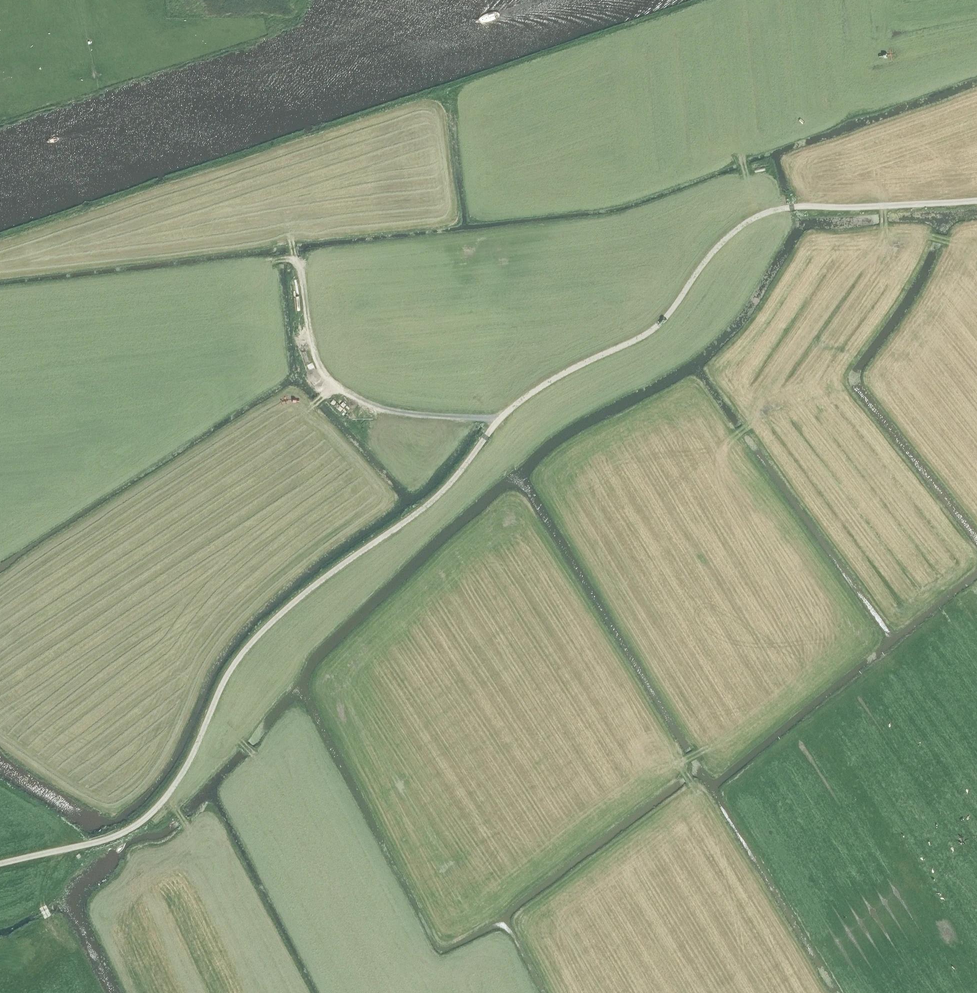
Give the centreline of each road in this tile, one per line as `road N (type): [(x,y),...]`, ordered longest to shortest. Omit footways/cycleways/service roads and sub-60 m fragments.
road 1 (unclassified): [(0,864),(103,841),(143,820),(179,780),(225,680),(263,631),(438,497),(517,404),(652,331),(741,227),(792,207),(976,201)]
road 2 (track): [(297,260),(315,358),(339,388),(379,407),(498,421)]

